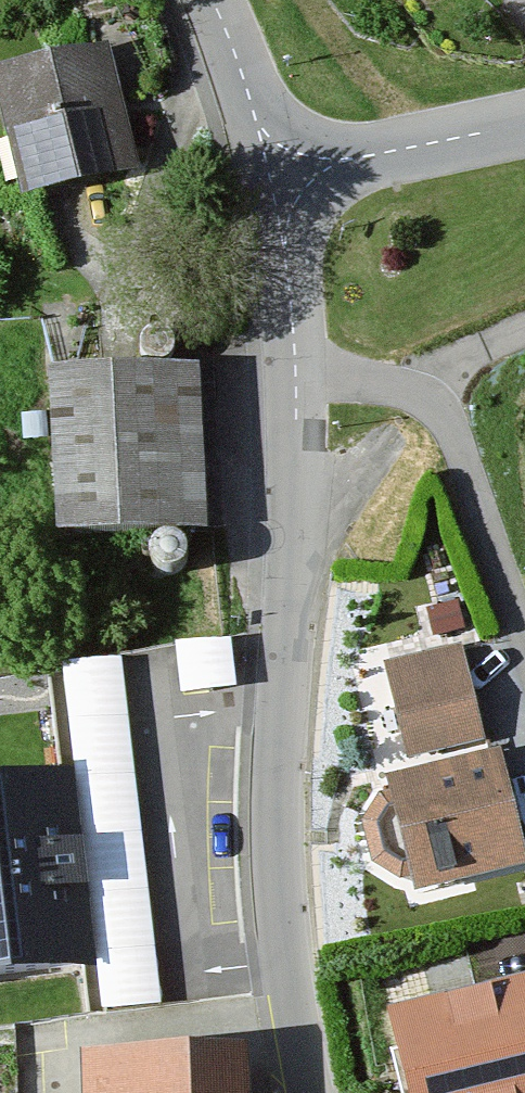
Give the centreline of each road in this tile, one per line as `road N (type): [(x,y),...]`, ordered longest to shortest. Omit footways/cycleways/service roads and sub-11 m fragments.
road 1 (tertiary): [(296,378),(278,858),(311,1092)]
road 2 (residential): [(296,378),(394,386),(441,414),(524,640)]
road 3 (tertiary): [(271,173),(524,122)]
road 4 (tertiary): [(271,173),(296,378)]
road 5 (tertiary): [(213,0),(271,173)]

